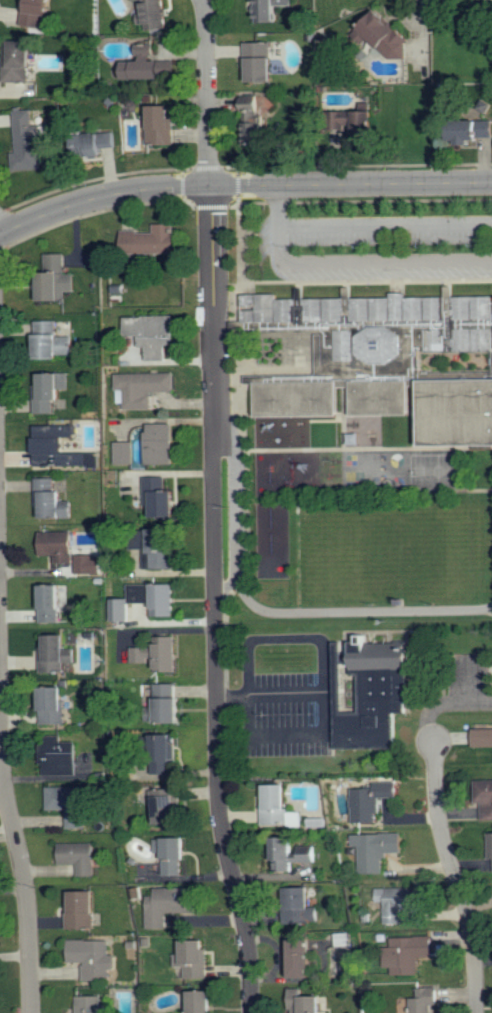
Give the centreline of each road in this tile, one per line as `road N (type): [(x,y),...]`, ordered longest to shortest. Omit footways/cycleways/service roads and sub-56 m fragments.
road 1 (residential): [(251,1012),(248,948),(218,787),(211,185)]
road 2 (tertiary): [(0,235),(135,191),(491,184)]
road 3 (residential): [(476,1012),(473,942),(435,796),(435,742)]
road 4 (residential): [(31,1012),(28,916),(0,743)]
road 5 (residential): [(211,185),(206,0)]

